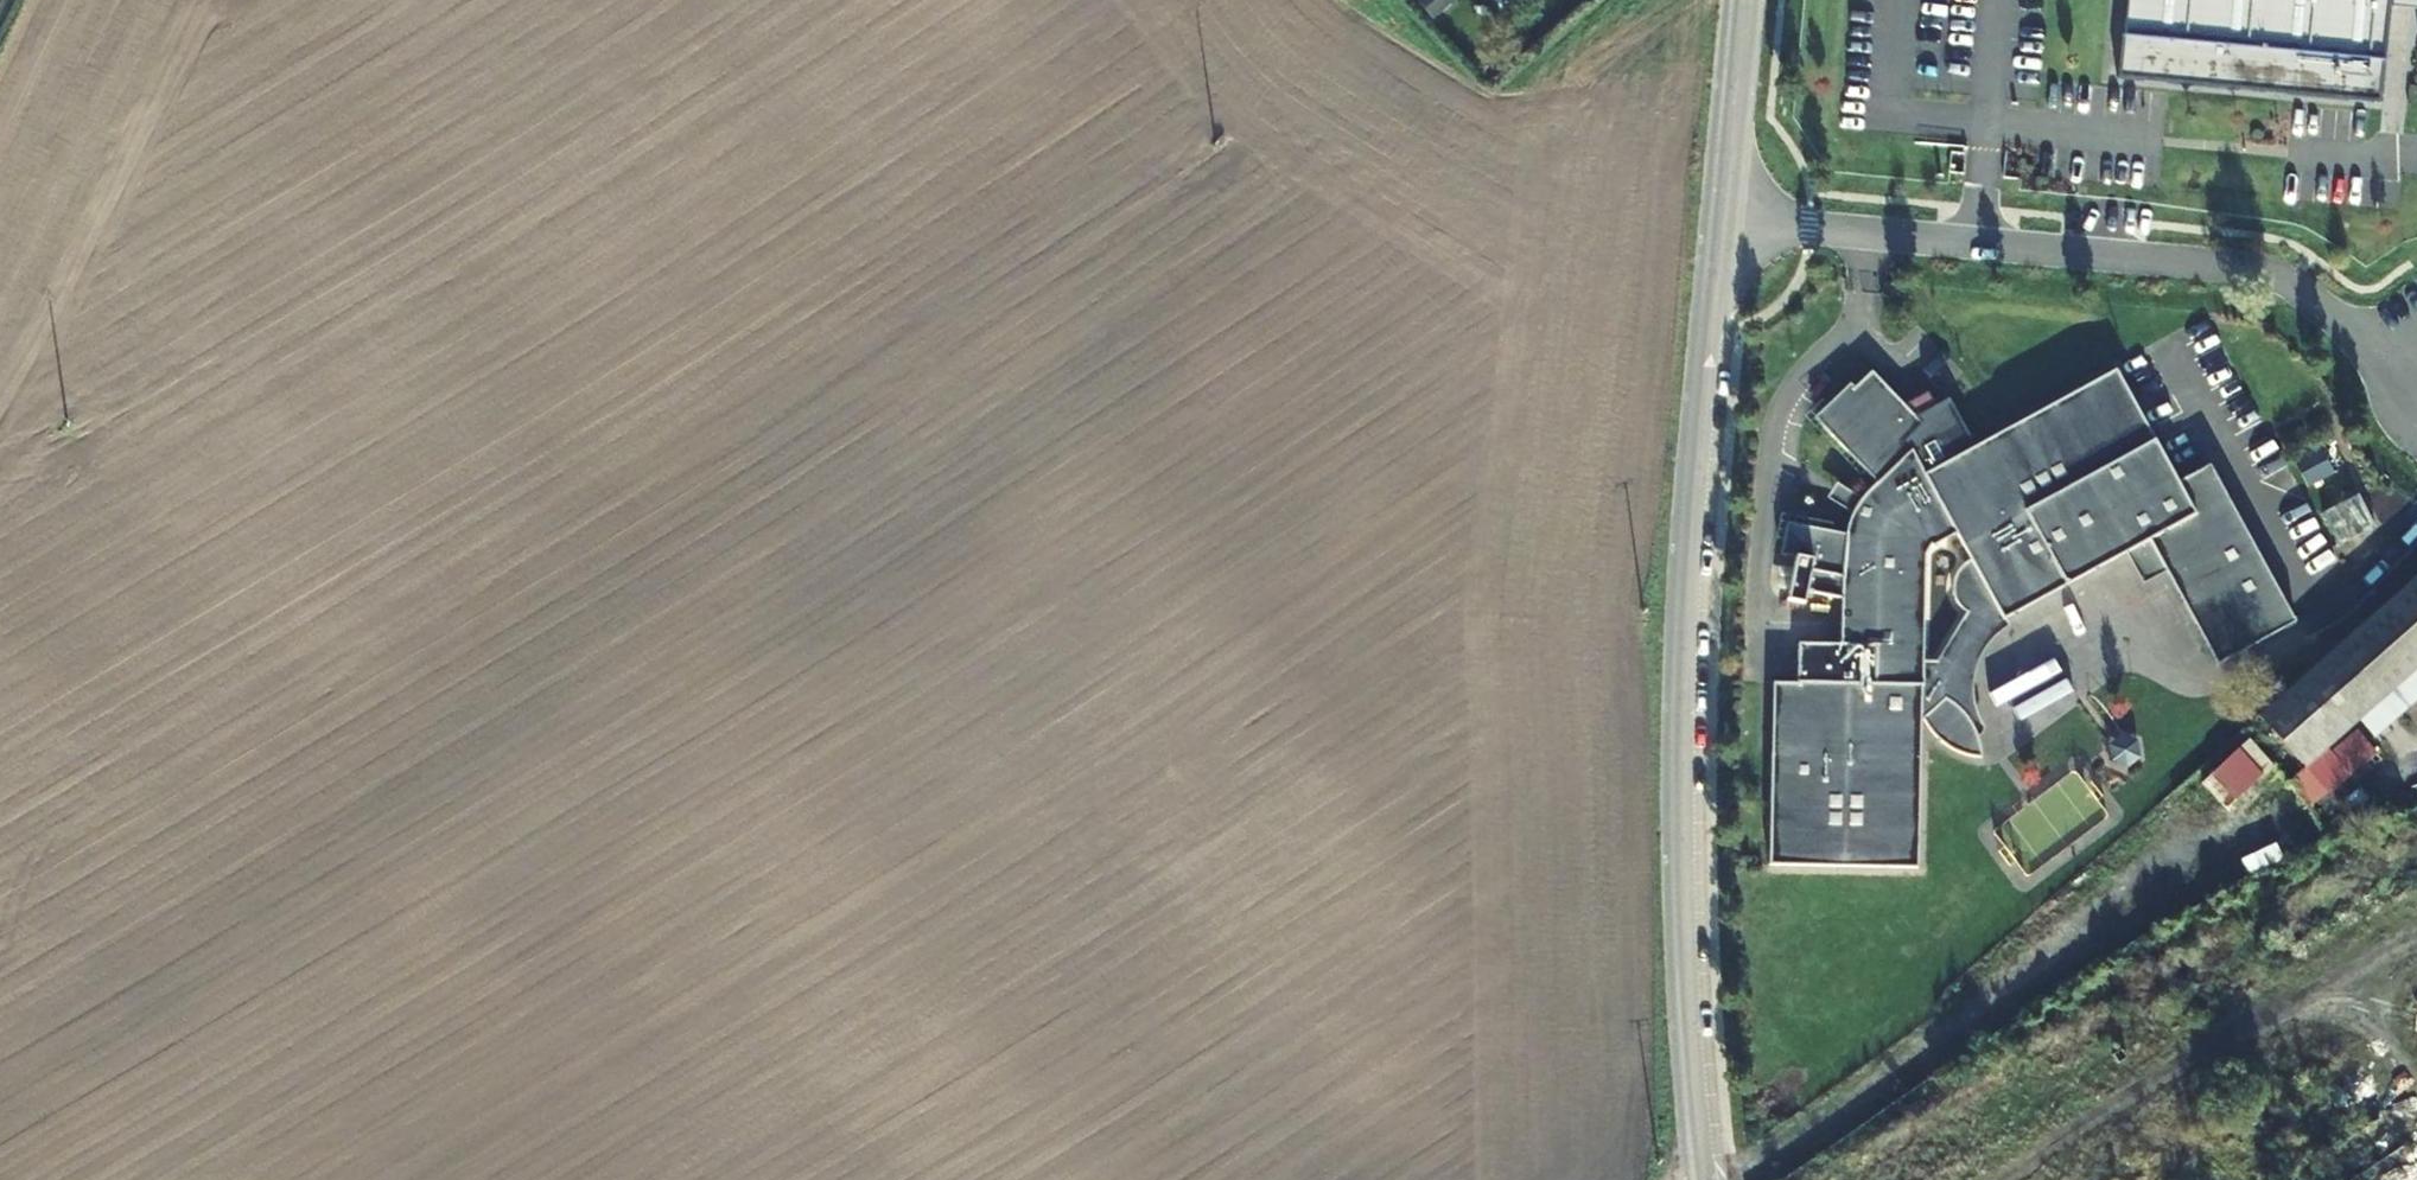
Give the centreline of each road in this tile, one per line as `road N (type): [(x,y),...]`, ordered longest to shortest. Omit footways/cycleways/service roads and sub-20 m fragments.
road 1 (tertiary): [(1701,1179),(1684,1013),(1678,717),(1741,0)]

